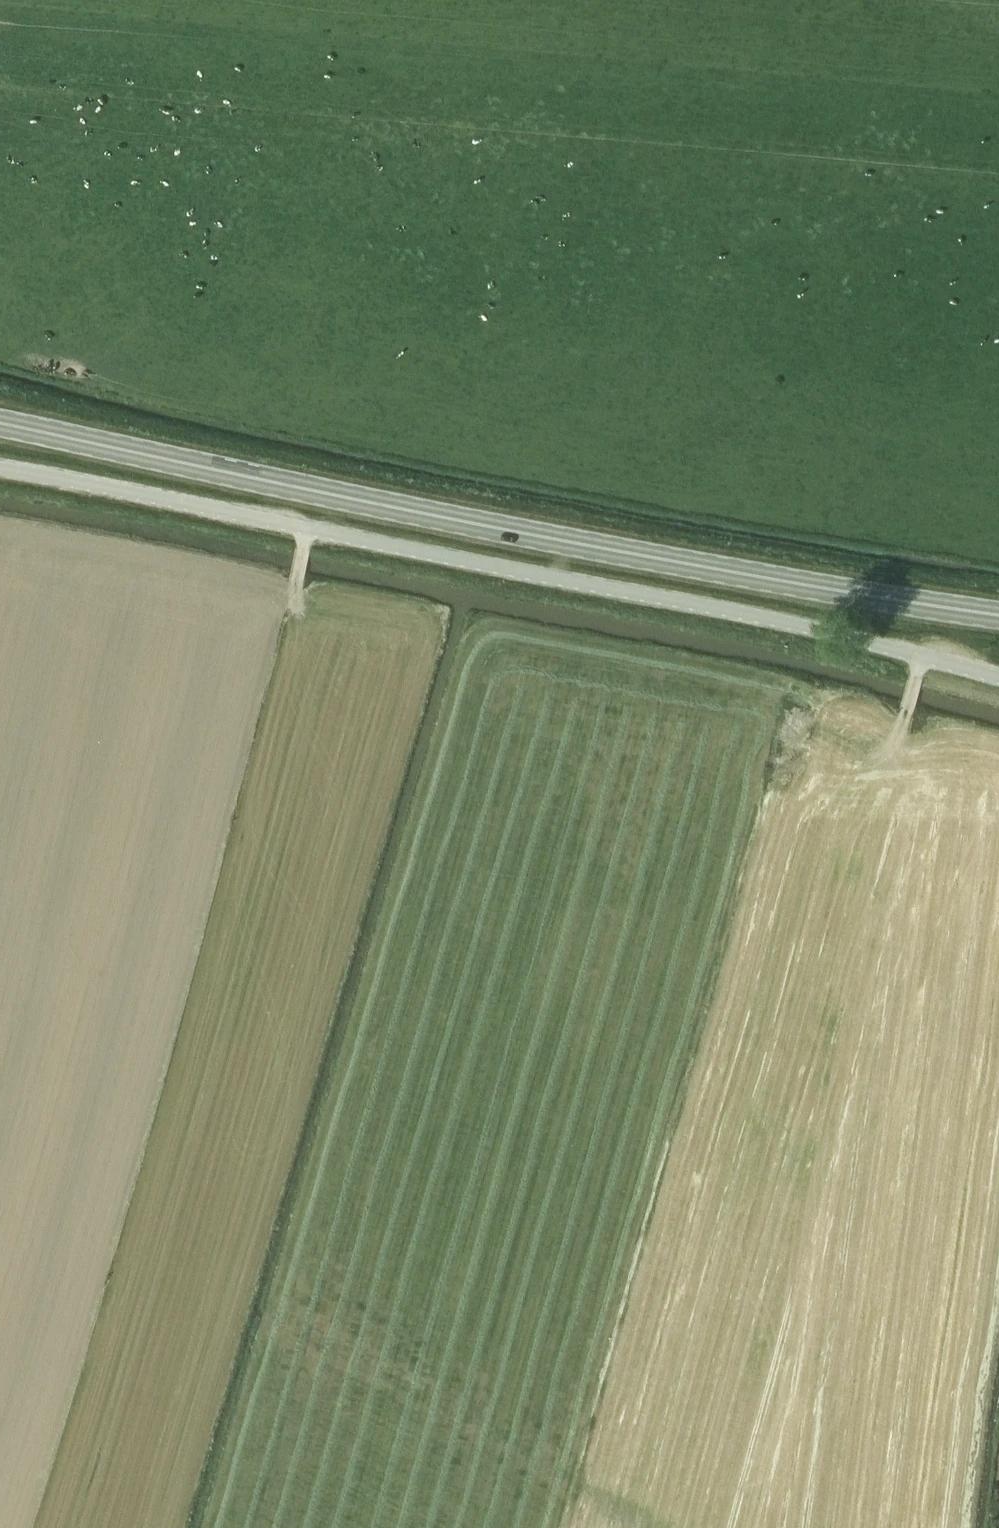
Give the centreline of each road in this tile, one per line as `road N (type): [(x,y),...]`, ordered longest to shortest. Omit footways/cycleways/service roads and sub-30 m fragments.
road 1 (unclassified): [(998,677),(846,635),(0,468)]
road 2 (secondary): [(998,614),(377,503),(0,421)]

